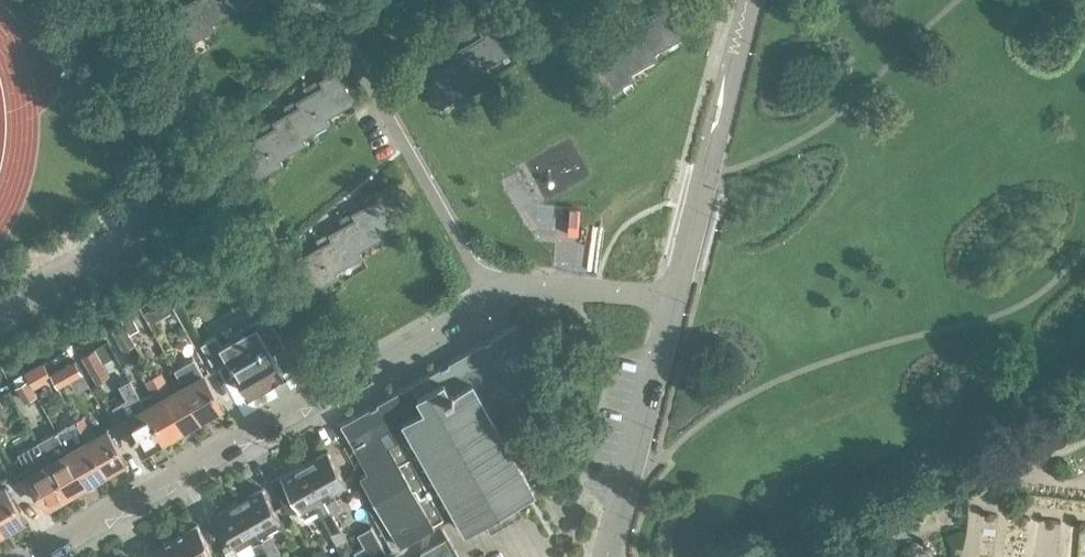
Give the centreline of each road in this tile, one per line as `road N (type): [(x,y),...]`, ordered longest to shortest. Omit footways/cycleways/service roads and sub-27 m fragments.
road 1 (residential): [(28,556),(499,293)]
road 2 (residential): [(329,0),(499,293)]
road 3 (tertiary): [(673,299),(692,255),(753,0)]
road 4 (tertiary): [(611,556),(673,299)]
road 5 (residential): [(499,293),(596,290),(673,299)]

